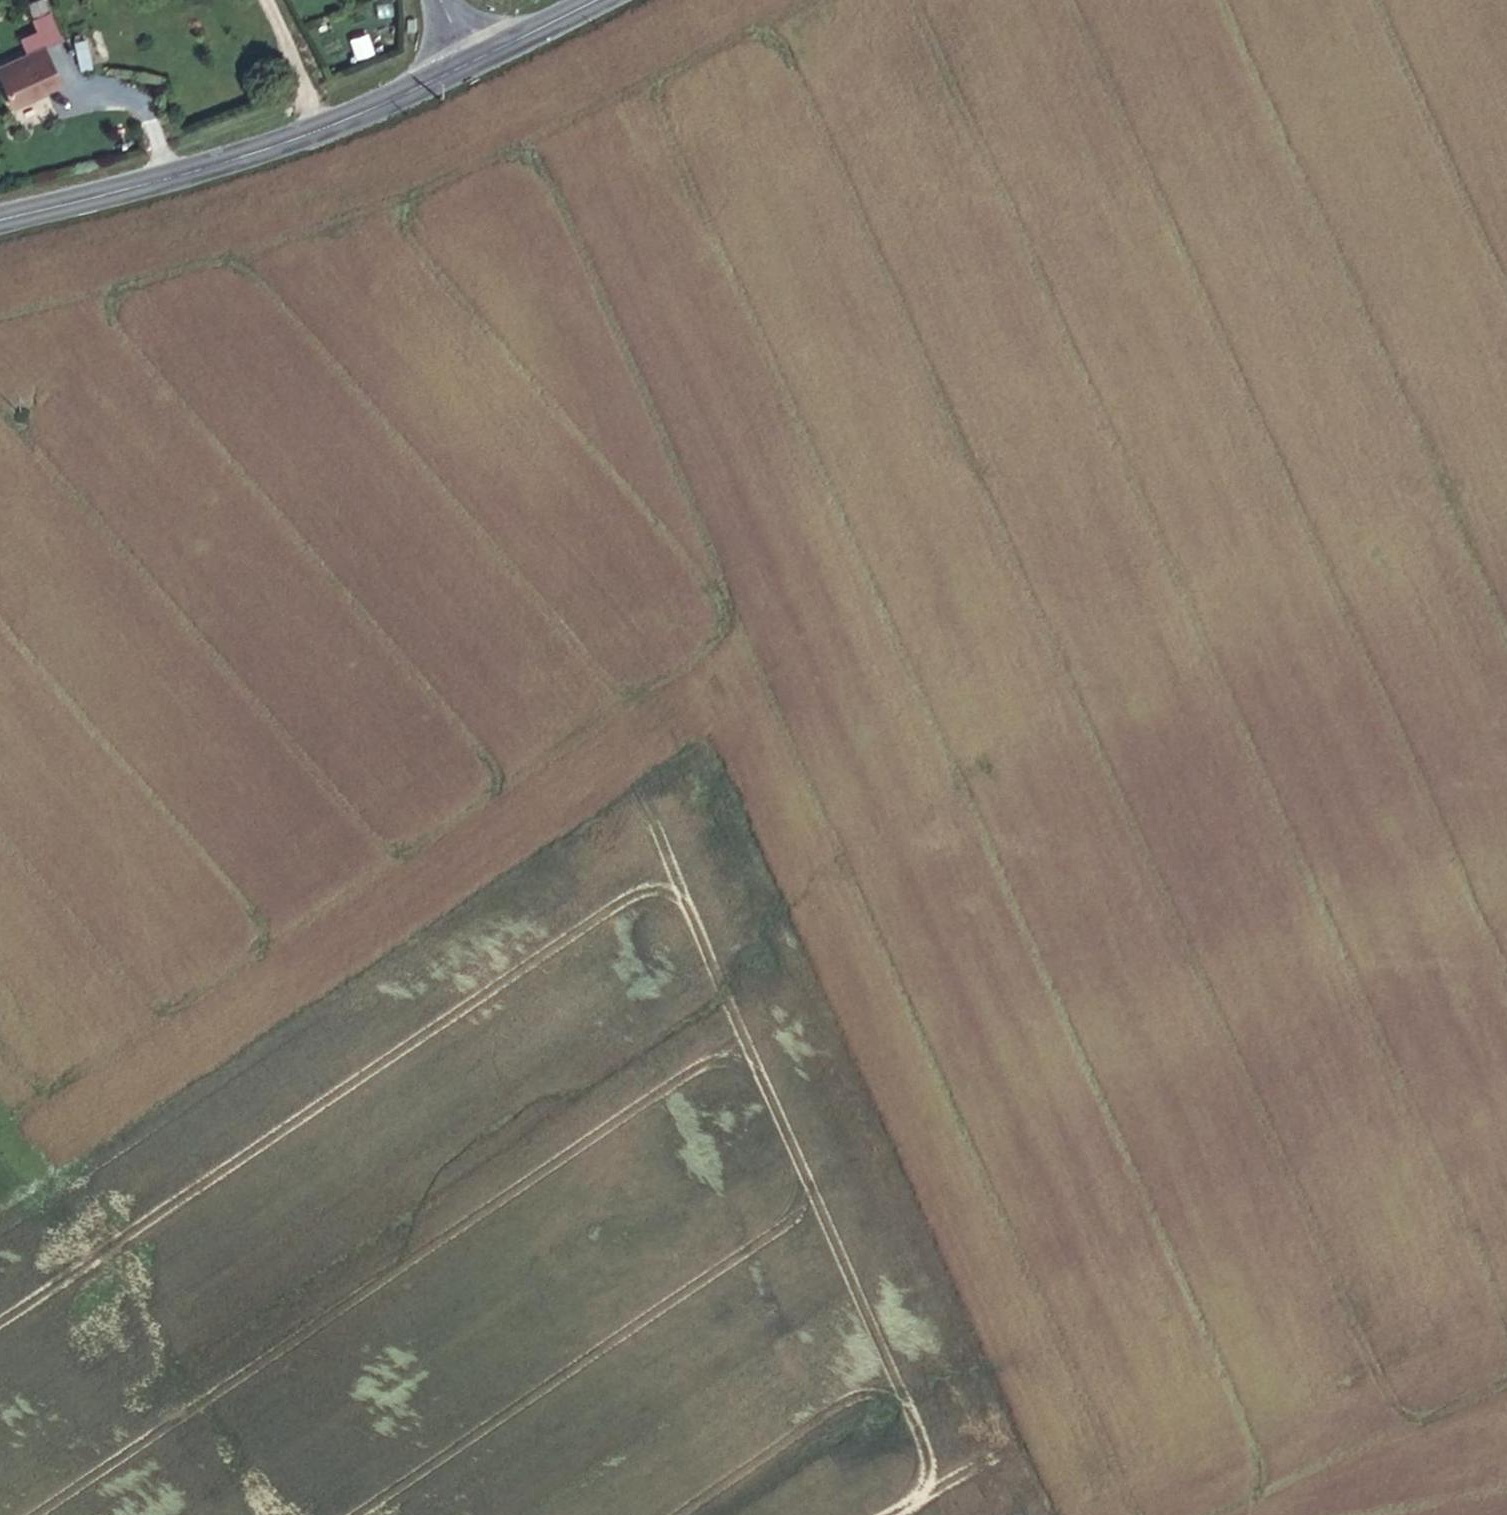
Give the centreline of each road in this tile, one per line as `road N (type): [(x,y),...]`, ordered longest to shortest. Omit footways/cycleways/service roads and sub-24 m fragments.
road 1 (secondary): [(0,220),(310,132),(468,59)]
road 2 (secondary): [(468,59),(593,0)]

